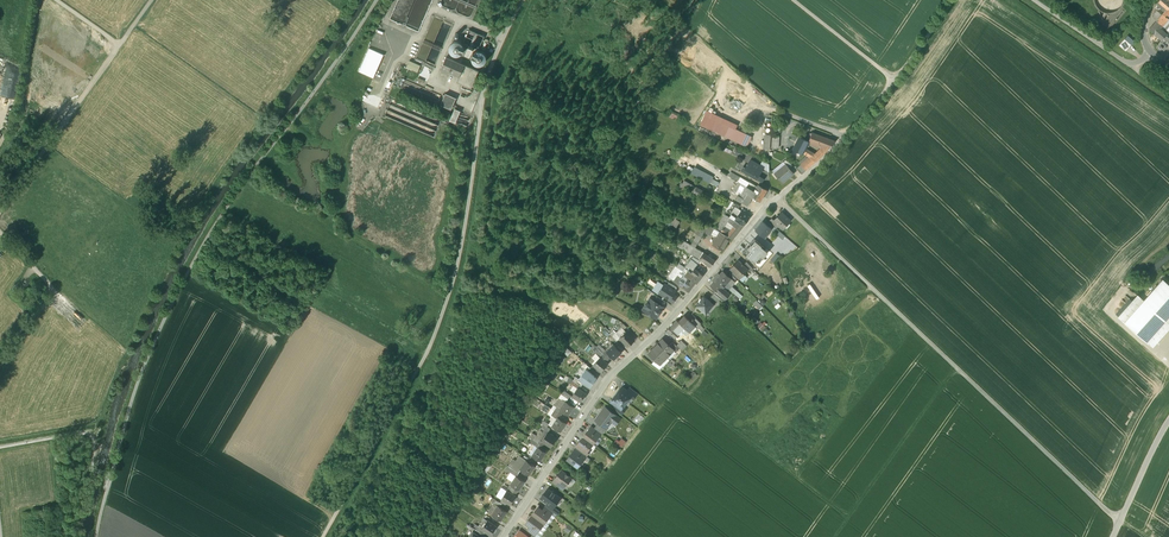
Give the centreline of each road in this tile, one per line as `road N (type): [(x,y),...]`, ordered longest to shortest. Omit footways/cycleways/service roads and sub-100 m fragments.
road 1 (track): [(106,494),(146,369),(225,211),(377,0)]
road 2 (track): [(505,40),(489,75),(457,264),(432,352),(329,536)]
road 3 (unclassified): [(799,218),(1120,520)]
road 4 (residential): [(501,536),(608,379),(778,198)]
road 5 (track): [(849,518),(635,354)]
road 6 (track): [(0,210),(153,0)]
road 7 (track): [(957,369),(835,536)]
road 8 (unclassified): [(840,143),(953,0)]
road 9 (track): [(1168,242),(1131,272),(1108,309),(1168,364)]
road 10 (track): [(0,232),(52,288),(52,298),(0,354)]
road 11 (track): [(0,448),(99,431),(90,466),(97,467)]
road 12 (track): [(896,81),(788,0)]
road 13 (unclassified): [(1036,0),(1125,61),(1151,54)]

